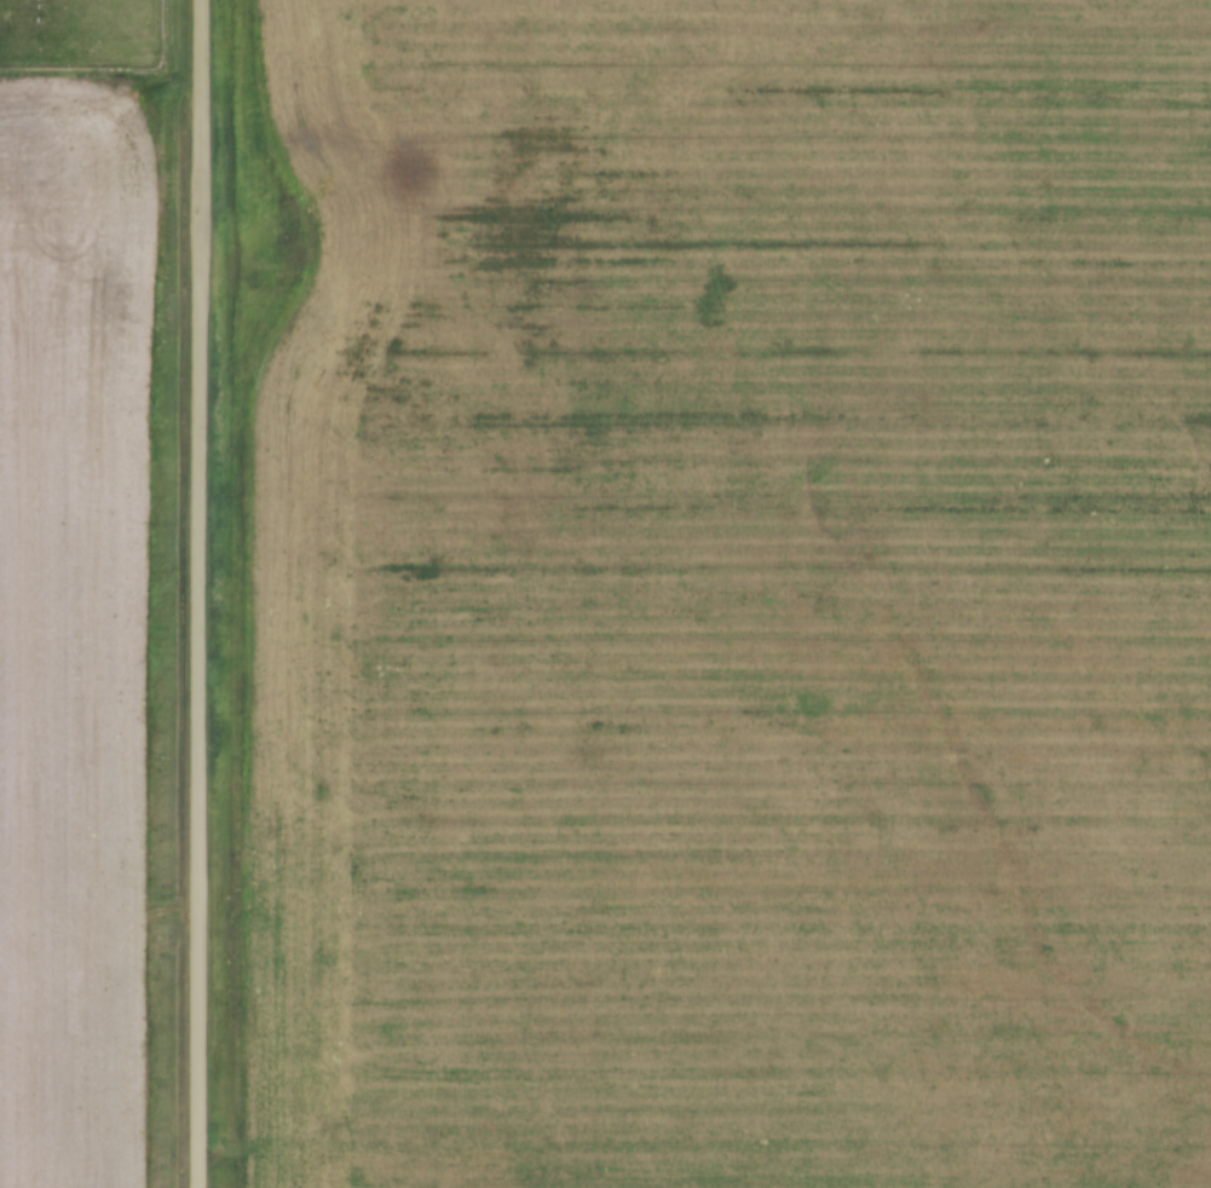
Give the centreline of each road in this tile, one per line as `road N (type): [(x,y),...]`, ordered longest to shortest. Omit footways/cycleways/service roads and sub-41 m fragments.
road 1 (residential): [(198,1187),(200,0)]

